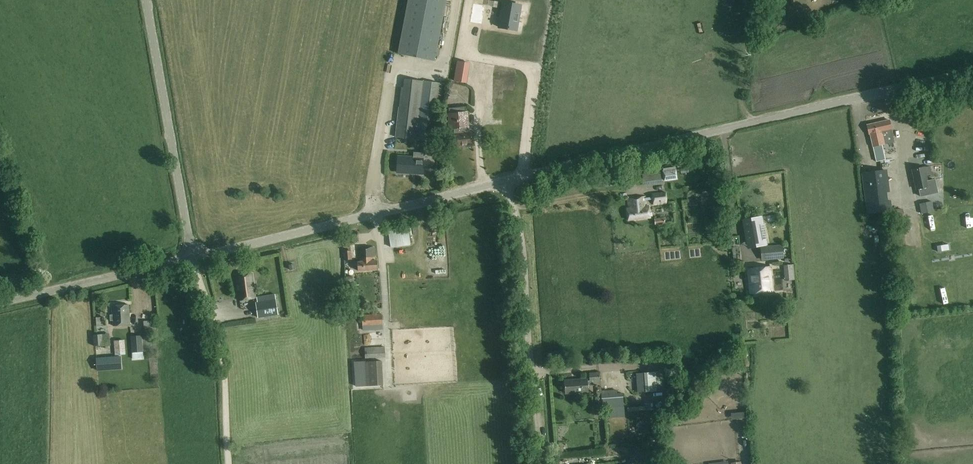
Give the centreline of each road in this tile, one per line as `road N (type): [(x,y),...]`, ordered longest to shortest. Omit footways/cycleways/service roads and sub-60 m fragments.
road 1 (unclassified): [(193,257),(972,72)]
road 2 (track): [(506,180),(521,230),(540,463)]
road 3 (unclassified): [(193,257),(148,0)]
road 4 (track): [(230,463),(221,349),(193,257)]
road 5 (unclassified): [(0,303),(193,257)]

